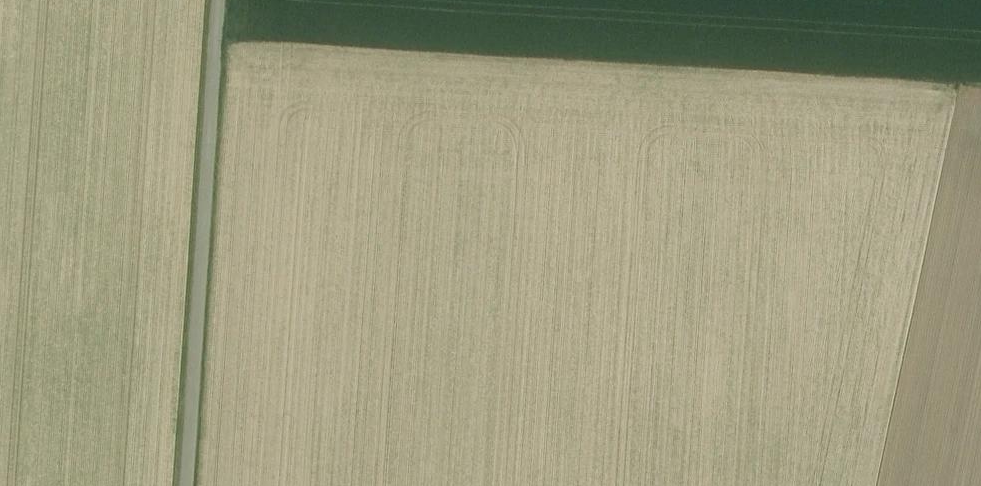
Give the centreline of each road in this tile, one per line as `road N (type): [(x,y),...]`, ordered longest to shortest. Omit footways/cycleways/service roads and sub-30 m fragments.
road 1 (unclassified): [(220,0),(185,485)]

